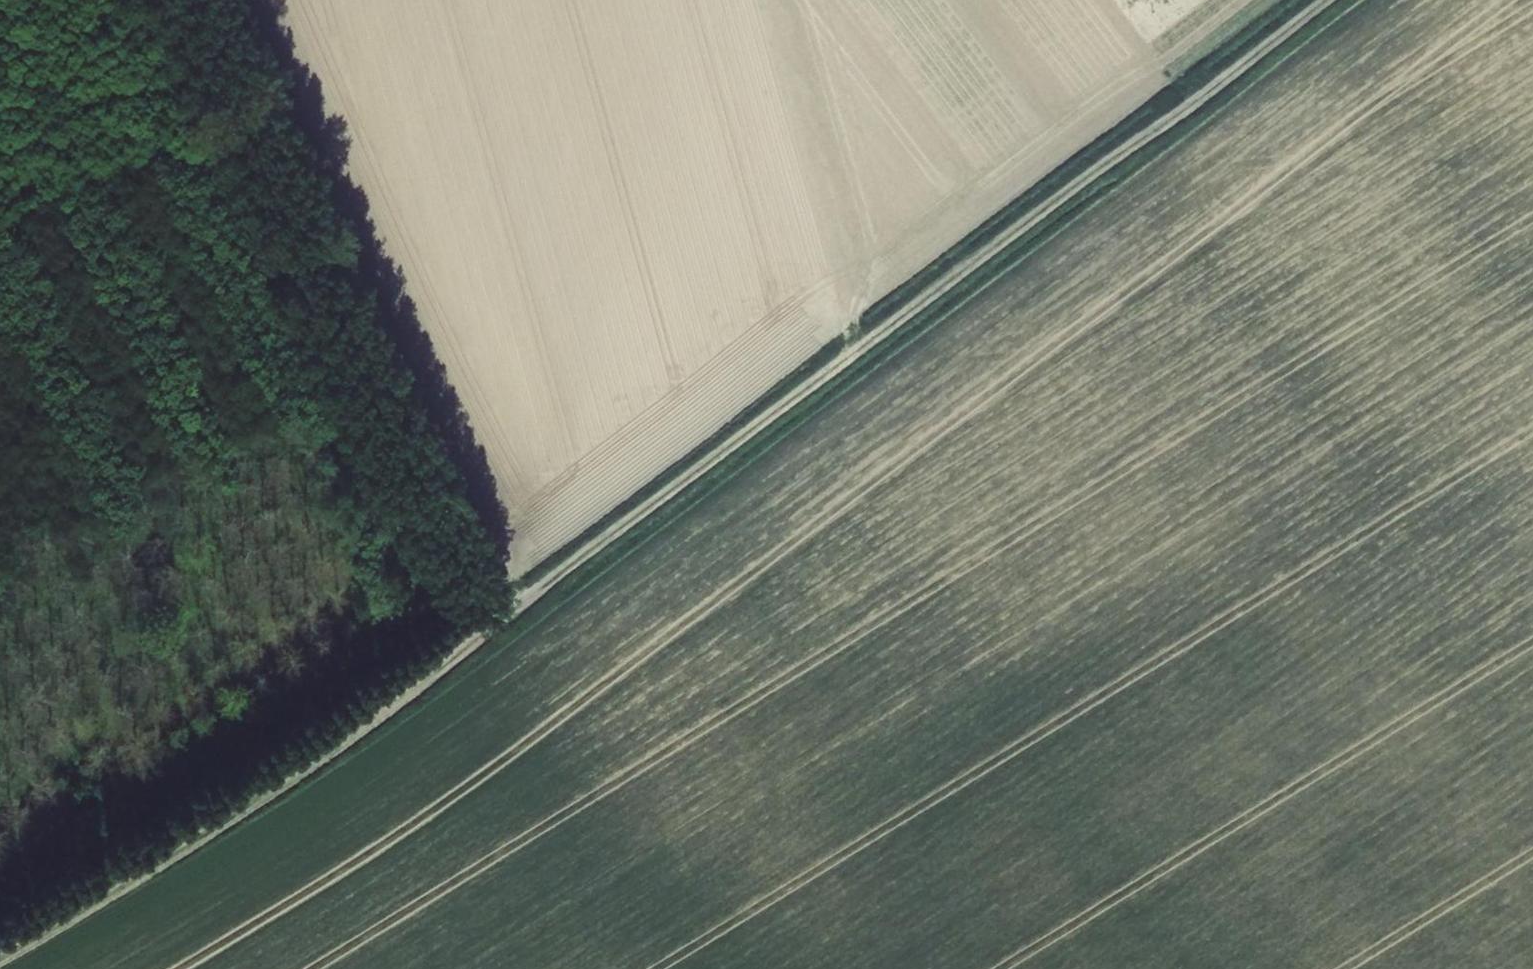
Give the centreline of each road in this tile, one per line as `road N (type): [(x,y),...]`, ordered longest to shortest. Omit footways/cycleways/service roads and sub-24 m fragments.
road 1 (track): [(0,959),(186,852),(518,612),(1323,0)]
road 2 (track): [(217,0),(518,612)]

